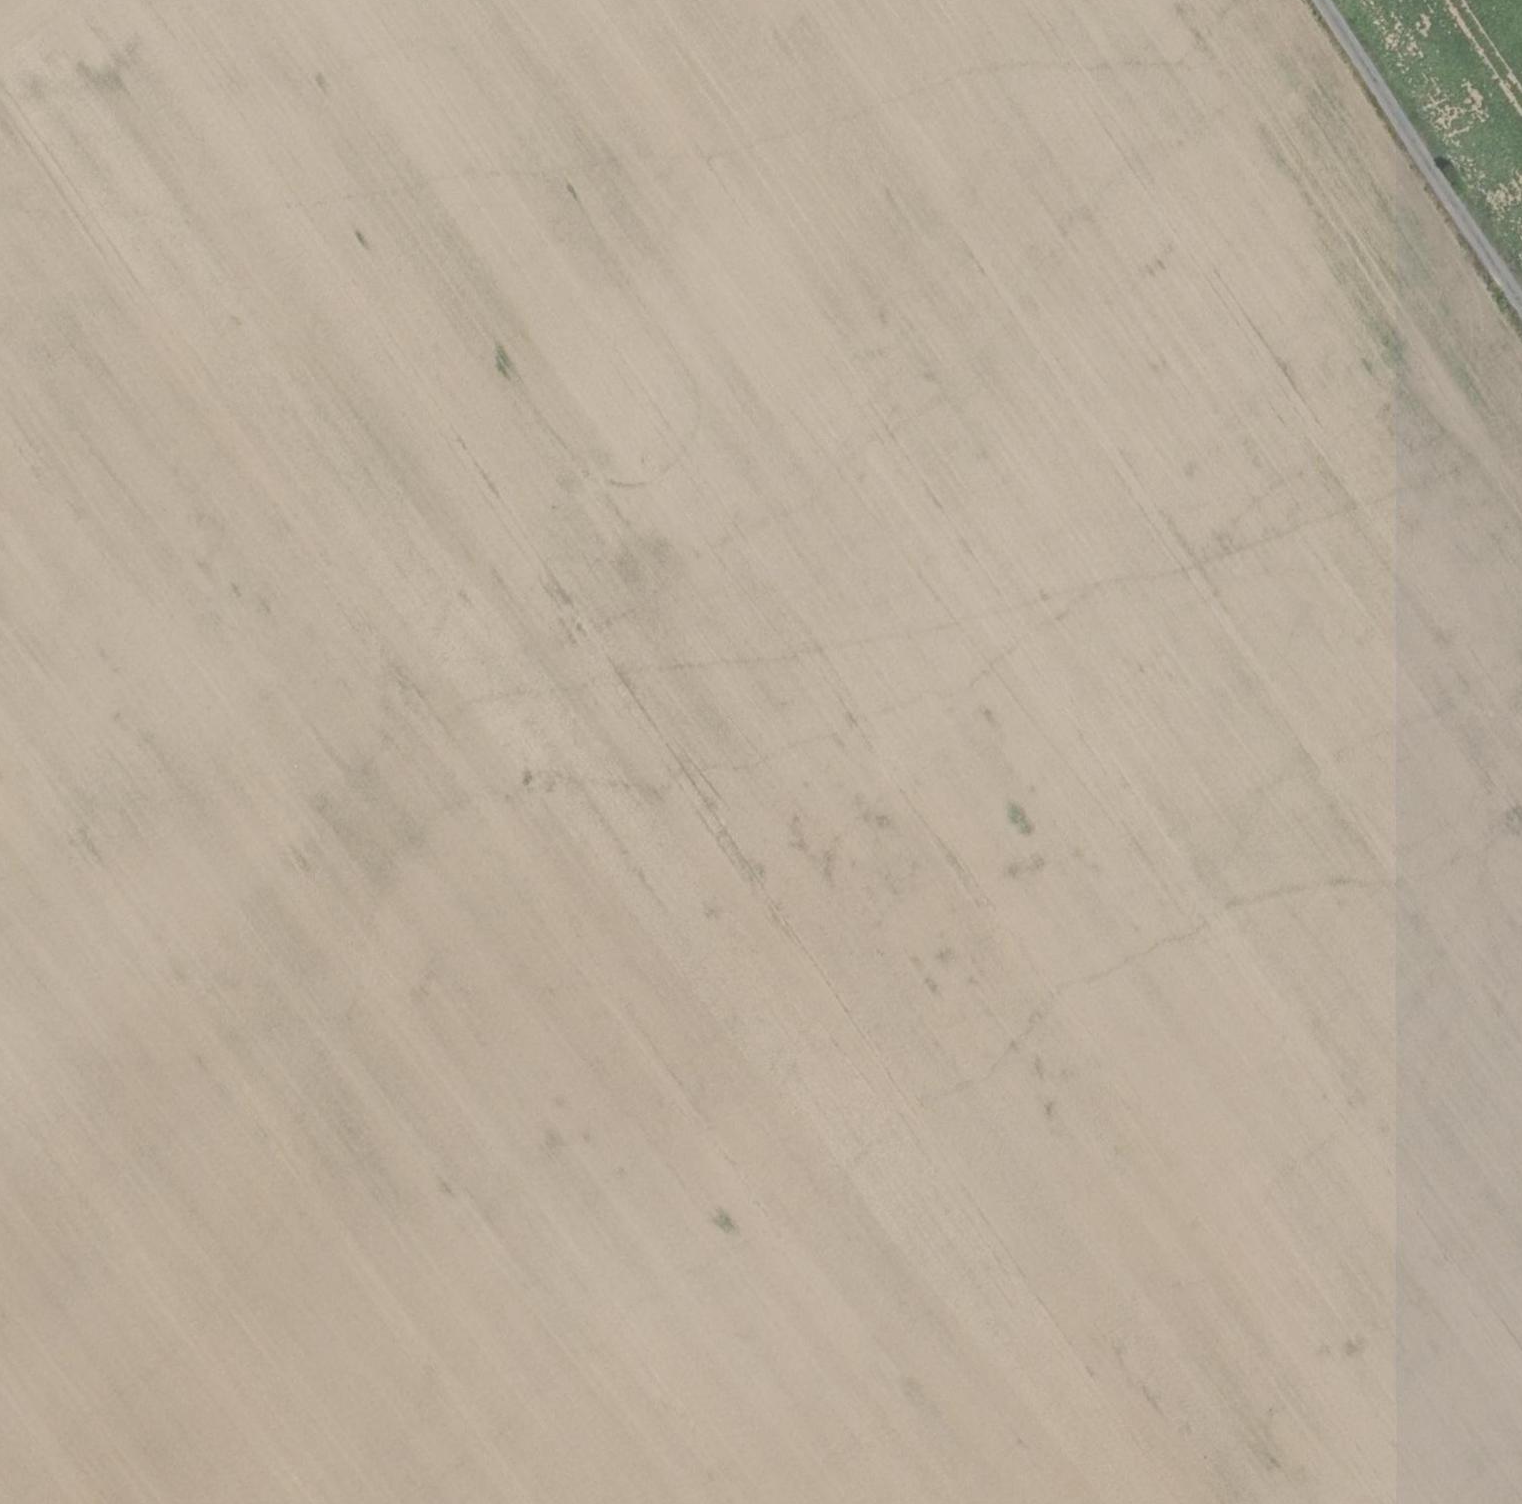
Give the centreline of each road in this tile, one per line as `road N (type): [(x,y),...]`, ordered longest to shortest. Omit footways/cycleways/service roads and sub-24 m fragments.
road 1 (track): [(1521,358),(1282,0)]

